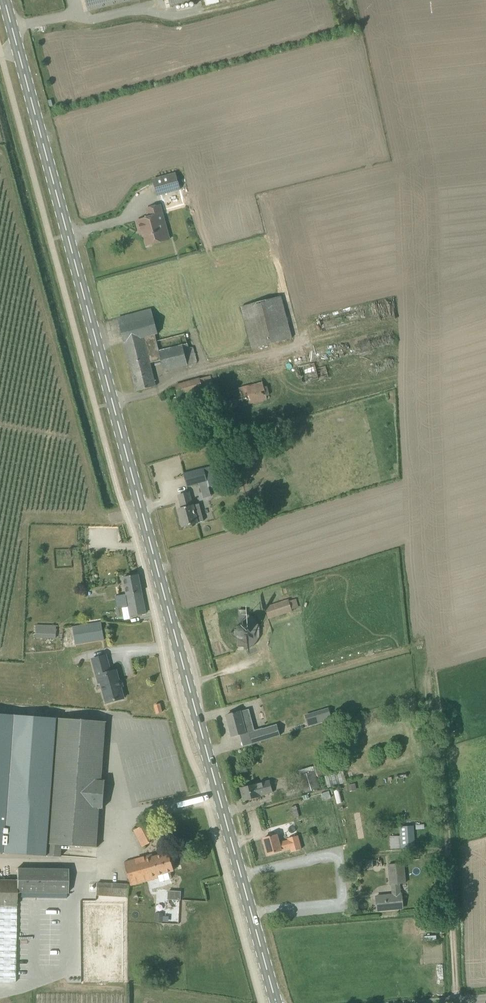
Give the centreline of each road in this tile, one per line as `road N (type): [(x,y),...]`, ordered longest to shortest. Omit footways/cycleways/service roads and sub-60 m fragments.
road 1 (primary): [(276,1002),(5,0)]
road 2 (track): [(463,1002),(418,648)]

